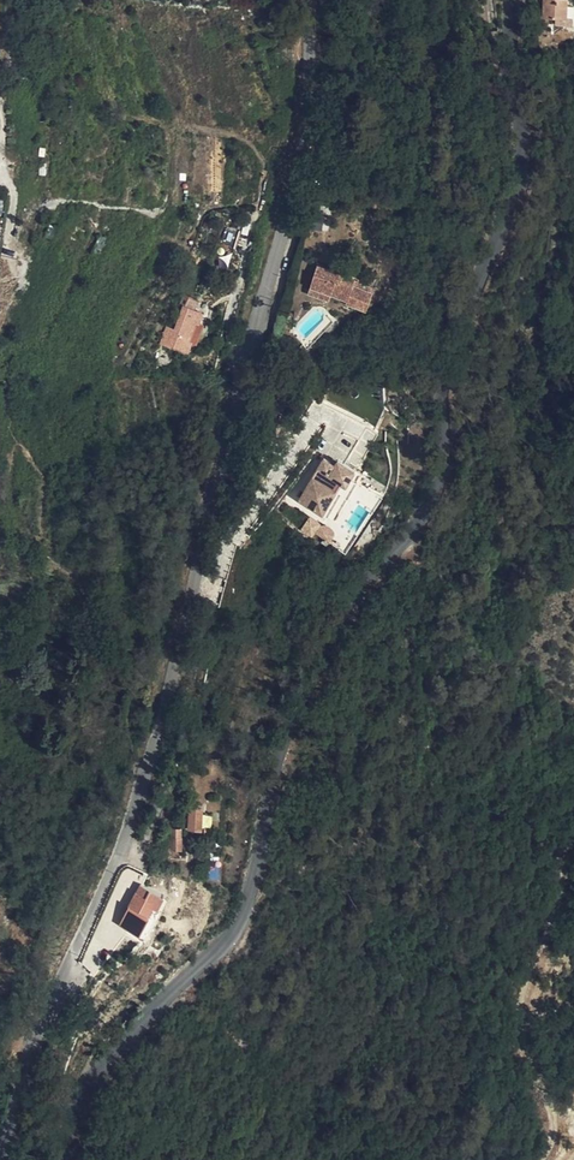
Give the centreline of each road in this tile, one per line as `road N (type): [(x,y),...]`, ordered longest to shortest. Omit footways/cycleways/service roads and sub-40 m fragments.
road 1 (unclassified): [(515,0),(508,82),(518,135),(515,177),(474,288),(442,346),(440,466),(424,507),(343,597),(305,663),(283,717),(237,924),(125,1034),(95,1092),(77,1159)]
road 2 (residential): [(4,1159),(36,1036),(139,797),(173,678),(228,434),(299,173),(307,0)]
road 3 (track): [(573,841),(526,993),(533,1063),(555,1126),(540,1159)]

